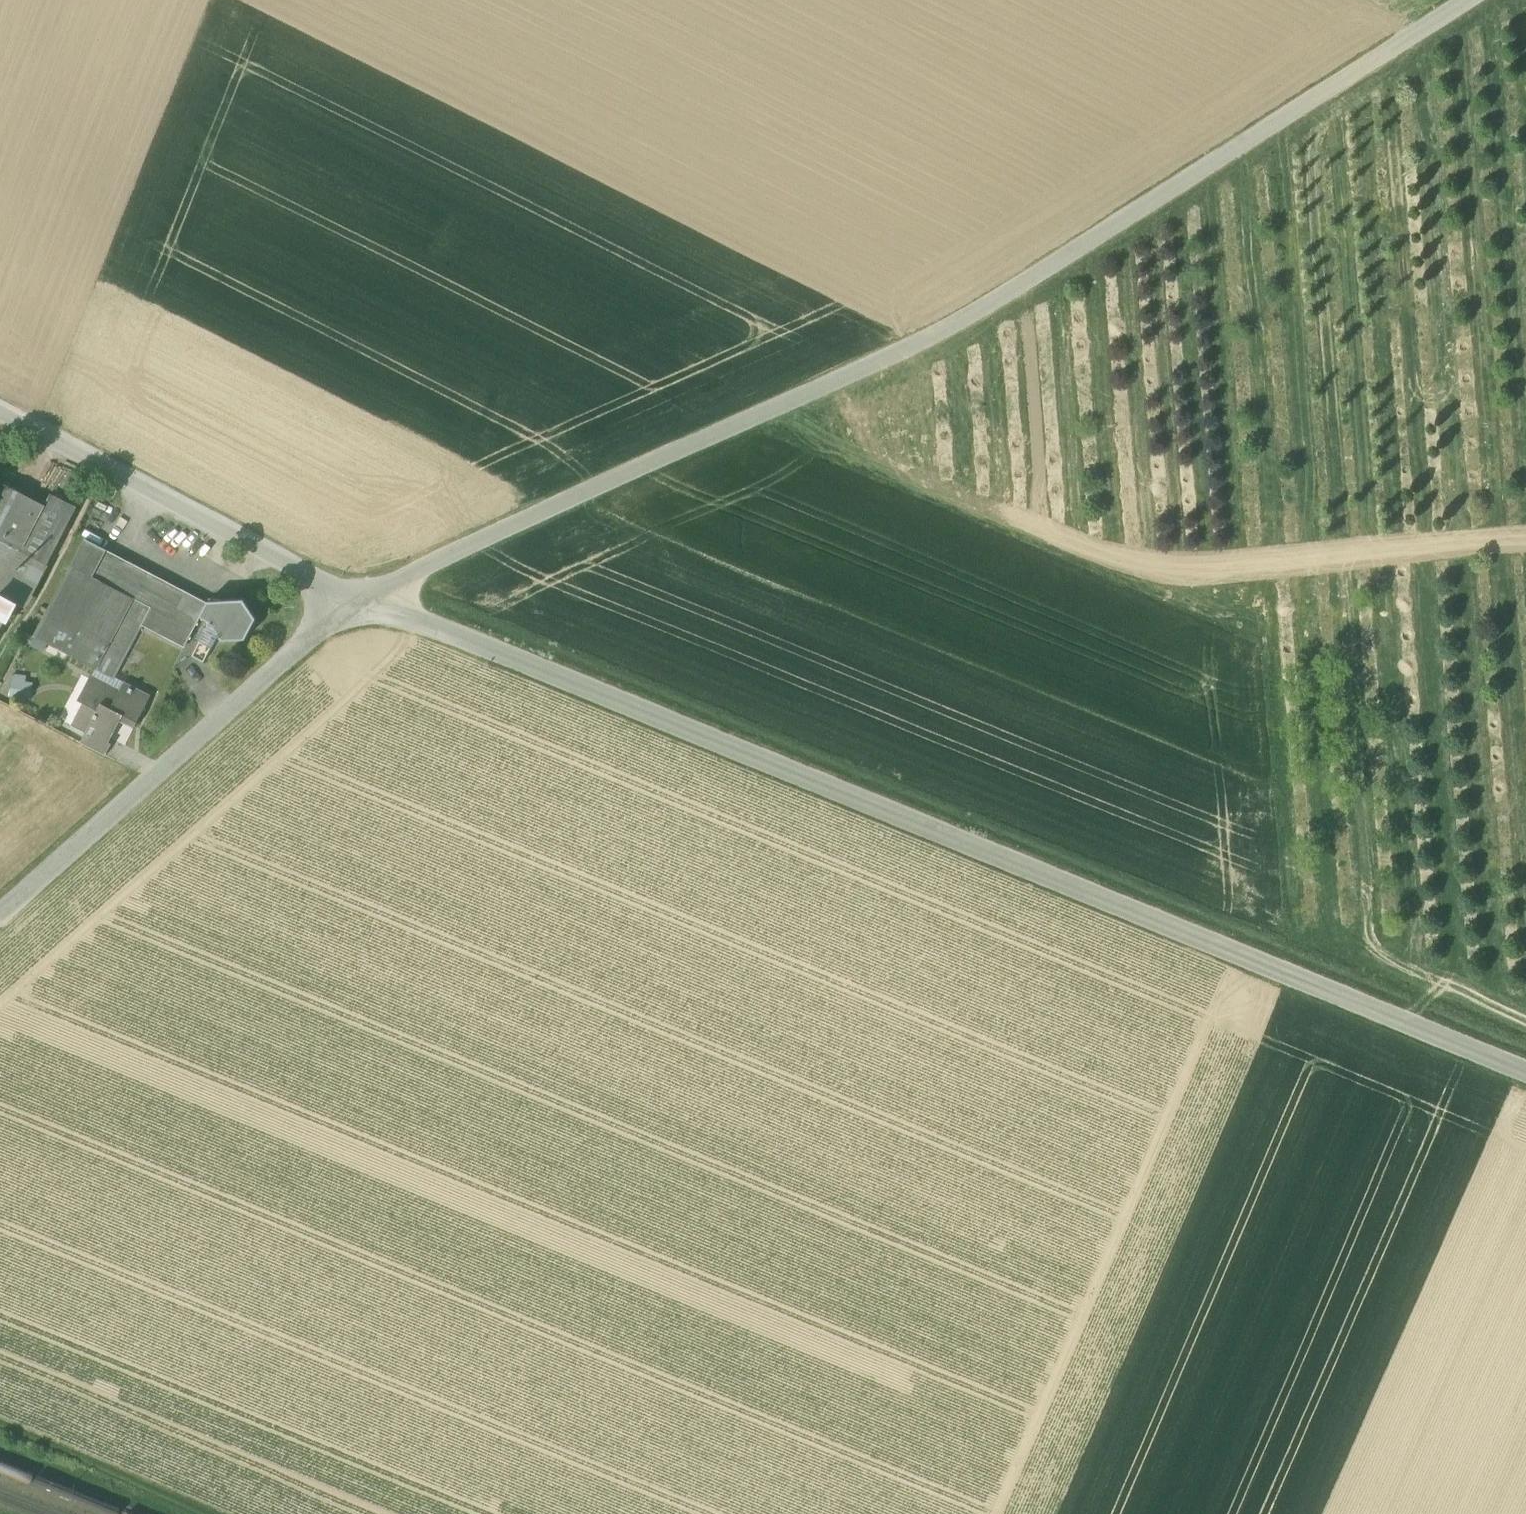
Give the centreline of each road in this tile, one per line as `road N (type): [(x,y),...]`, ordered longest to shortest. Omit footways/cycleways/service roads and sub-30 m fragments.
road 1 (unclassified): [(364,597),(934,334),(1470,0)]
road 2 (unclassified): [(1525,1072),(364,597)]
road 3 (unclassified): [(364,597),(0,917)]
road 4 (residential): [(0,414),(364,597)]

